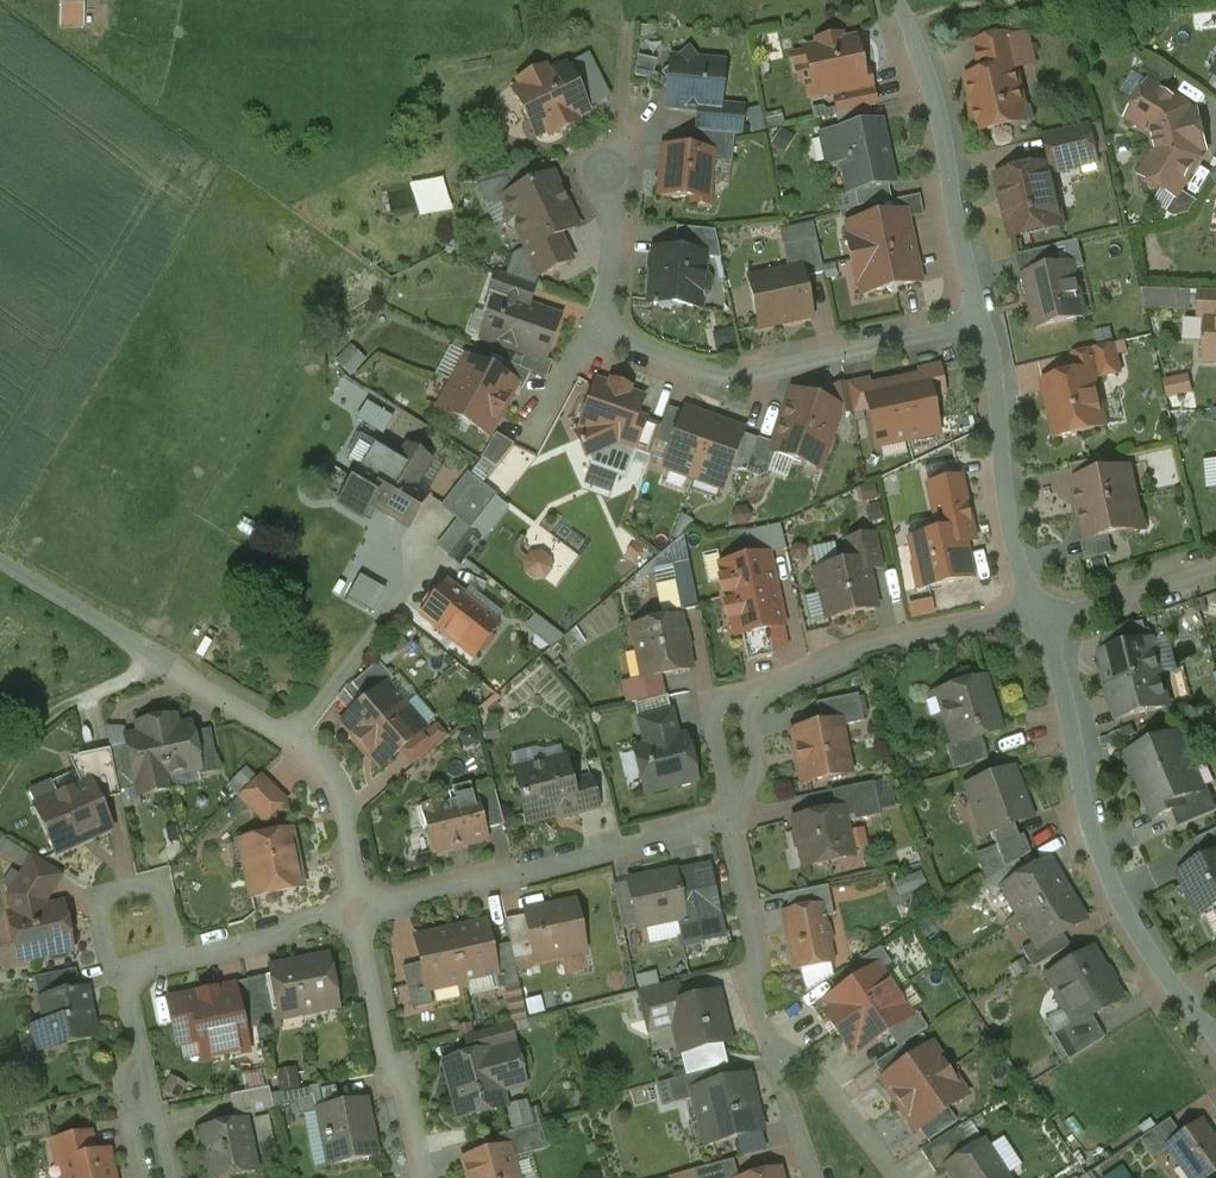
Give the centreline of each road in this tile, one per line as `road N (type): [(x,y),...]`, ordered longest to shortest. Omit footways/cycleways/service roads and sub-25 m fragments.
road 1 (residential): [(0,561),(296,736),(343,799),(355,912)]
road 2 (residential): [(1215,1038),(1131,925),(1112,885),(1085,809),(1070,708),(1041,619)]
road 3 (residential): [(355,912),(134,974),(142,1105),(157,1177)]
road 4 (residential): [(1041,619),(847,654),(745,704),(730,760),(734,809)]
road 5 (residential): [(981,325),(738,379),(595,331)]
road 6 (residential): [(734,809),(719,822),(355,912)]
road 7 (residential): [(981,325),(927,73),(907,23)]
road 8 (residential): [(1041,619),(1007,513),(996,387),(981,325)]
road 9 (residential): [(355,912),(387,1060),(413,1112),(419,1177)]
road 10 (residential): [(734,809),(769,1040)]
road 11 (track): [(184,670),(42,726),(0,768)]
road 12 (residential): [(769,1040),(819,1074),(897,1177)]
road 13 (residential): [(1215,570),(1041,619)]
road 14 (residential): [(595,331),(614,219),(608,171)]
road 15 (residential): [(769,1040),(816,1177)]

